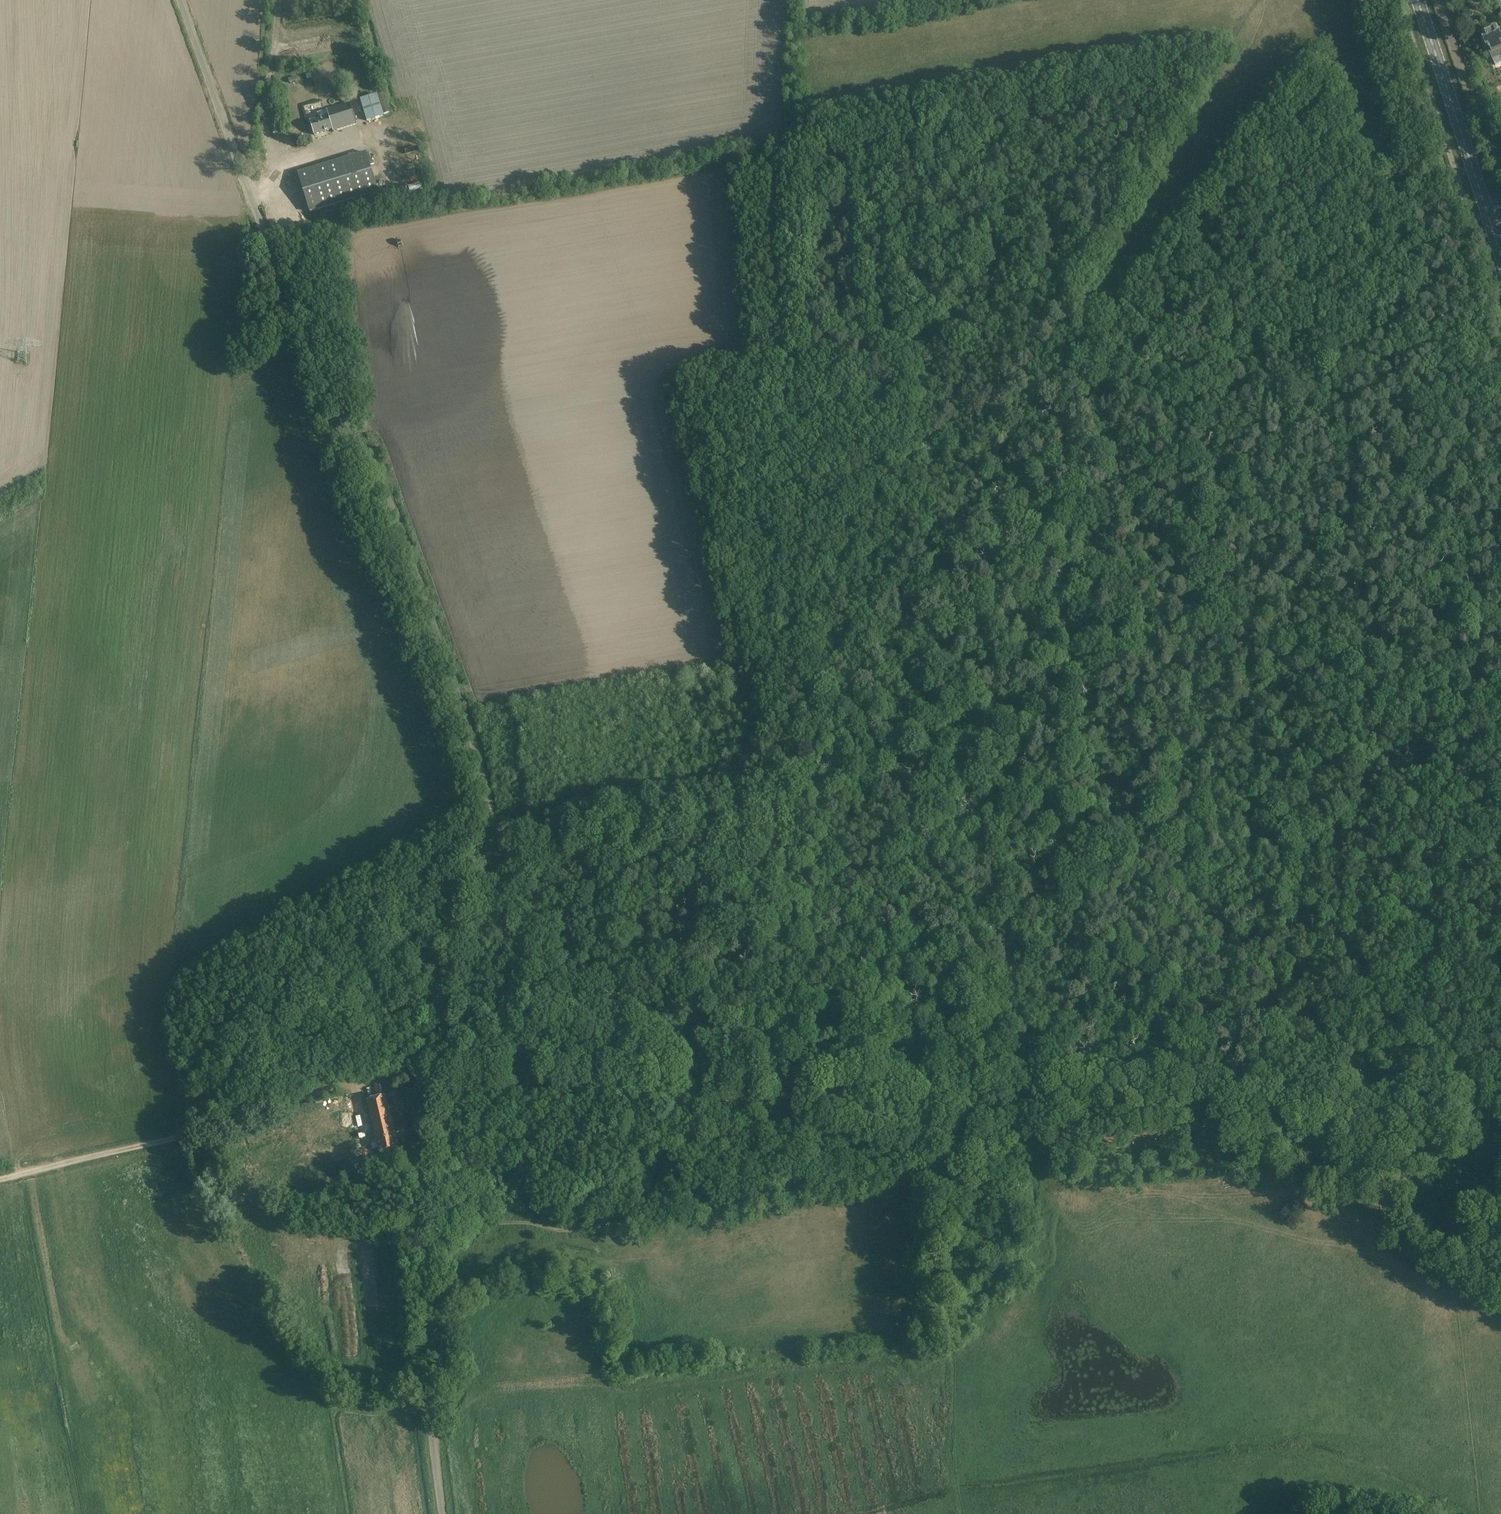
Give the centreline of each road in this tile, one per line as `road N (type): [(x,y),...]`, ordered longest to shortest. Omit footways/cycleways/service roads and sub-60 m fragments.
road 1 (unclassified): [(431,1062),(481,860),(476,762),(391,516),(275,267),(176,0)]
road 2 (track): [(459,1201),(486,1218),(557,1229),(985,1158)]
road 3 (unclassified): [(442,1513),(430,1379),(431,1062)]
road 4 (unclassified): [(0,1178),(174,1139),(431,1062)]
road 5 (primary): [(1490,220),(1417,0)]
road 6 (unclassified): [(1500,156),(1442,0)]

